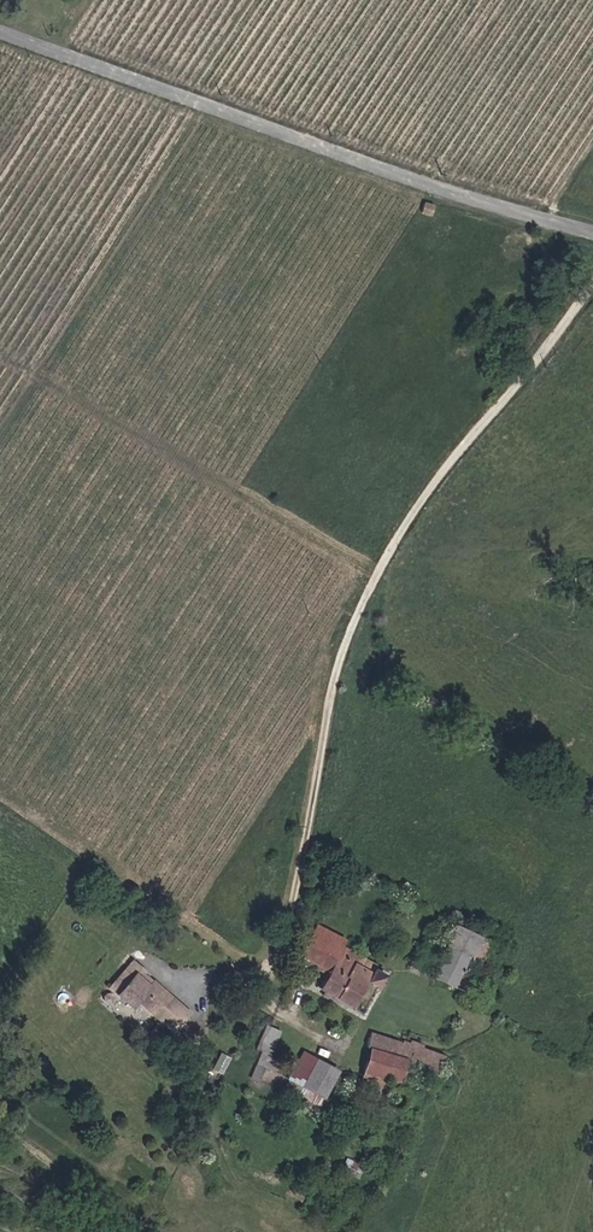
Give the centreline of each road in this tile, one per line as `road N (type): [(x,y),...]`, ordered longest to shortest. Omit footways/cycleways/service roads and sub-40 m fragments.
road 1 (track): [(260,976),(278,964),(349,633),(422,494),(592,275)]
road 2 (unclassified): [(0,31),(401,179),(592,235)]

